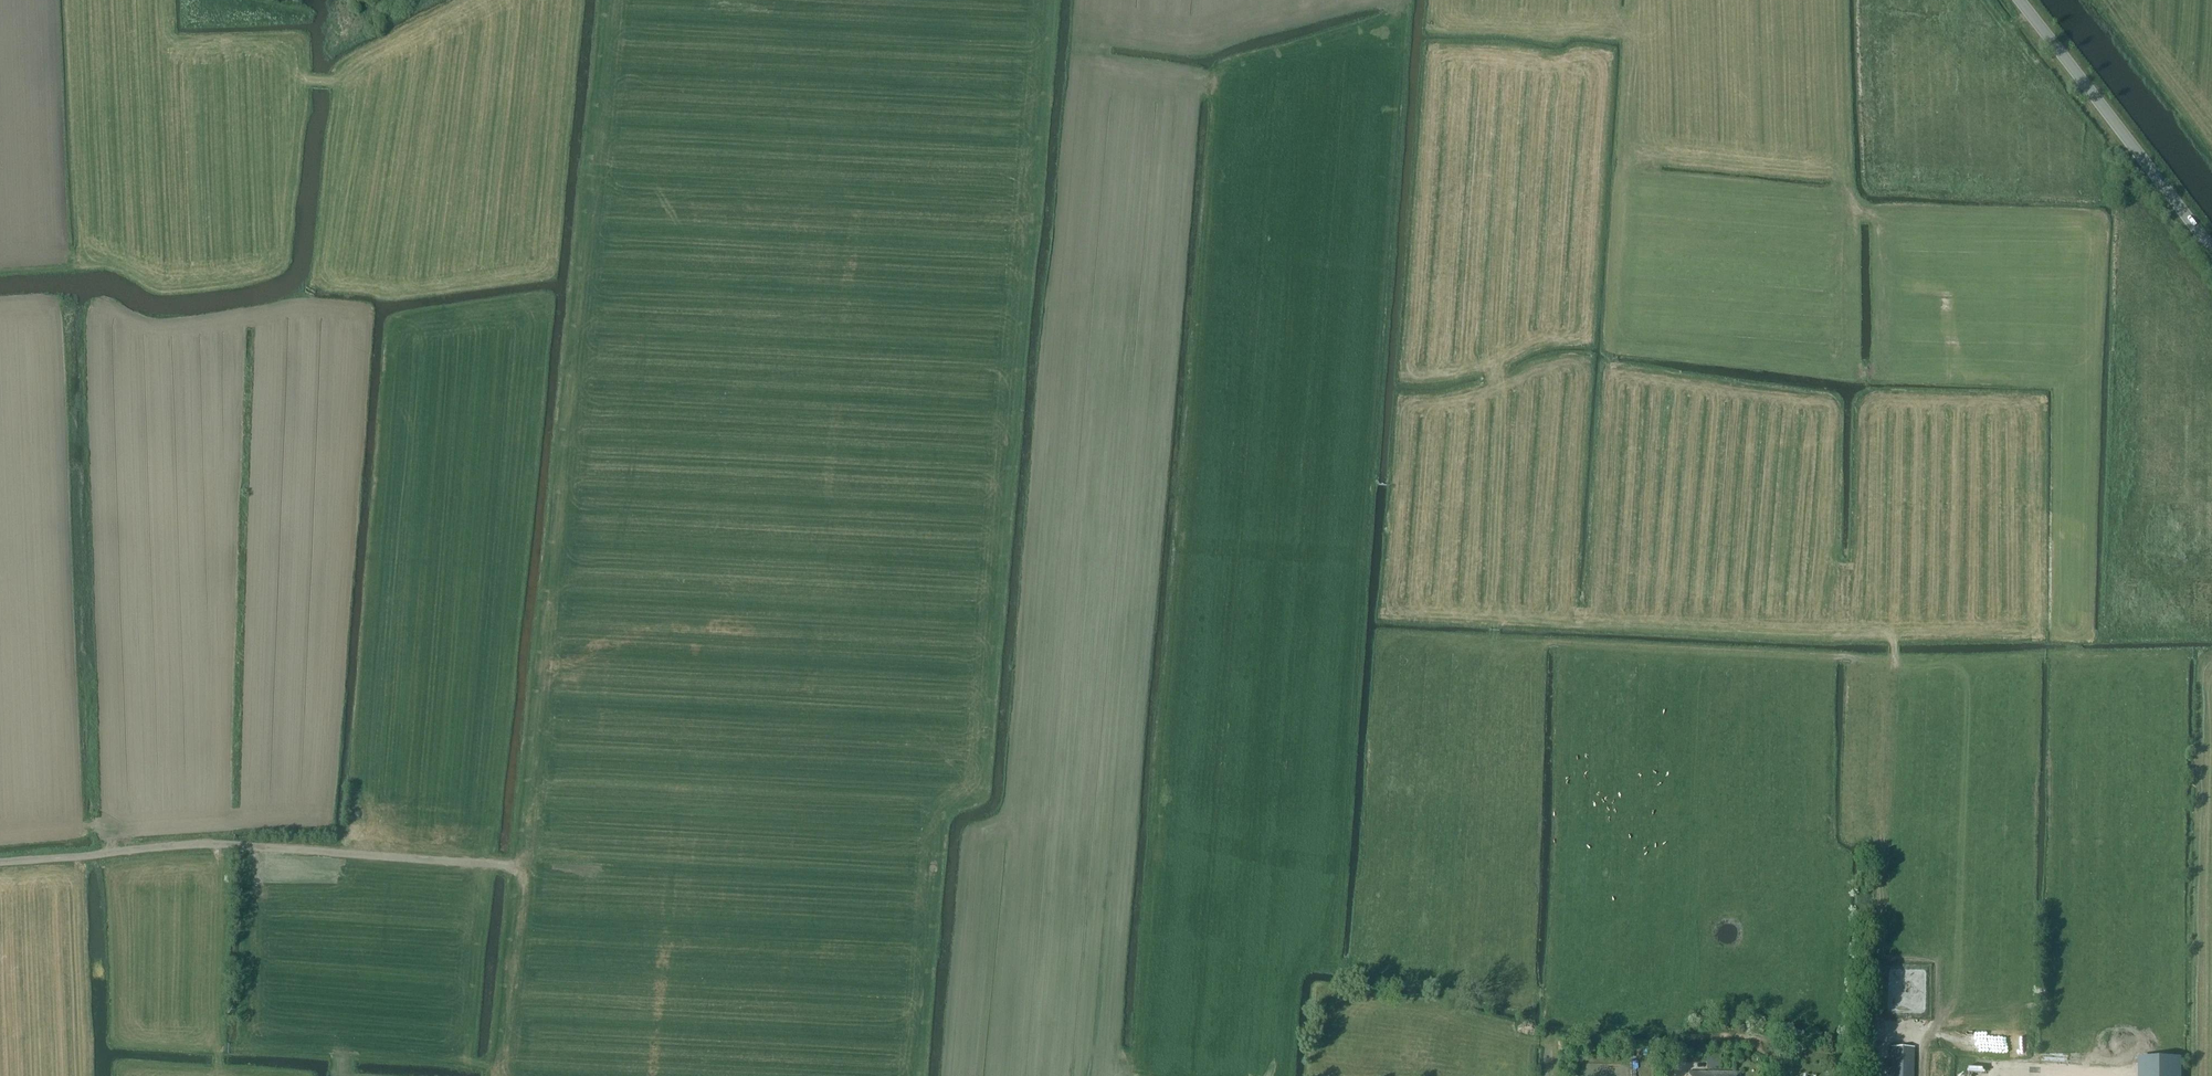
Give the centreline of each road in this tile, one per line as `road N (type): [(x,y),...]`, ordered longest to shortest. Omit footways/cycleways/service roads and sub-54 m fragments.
road 1 (track): [(0,863),(208,844),(516,869),(529,887),(509,1075)]
road 2 (secondary): [(2211,253),(2016,0)]

